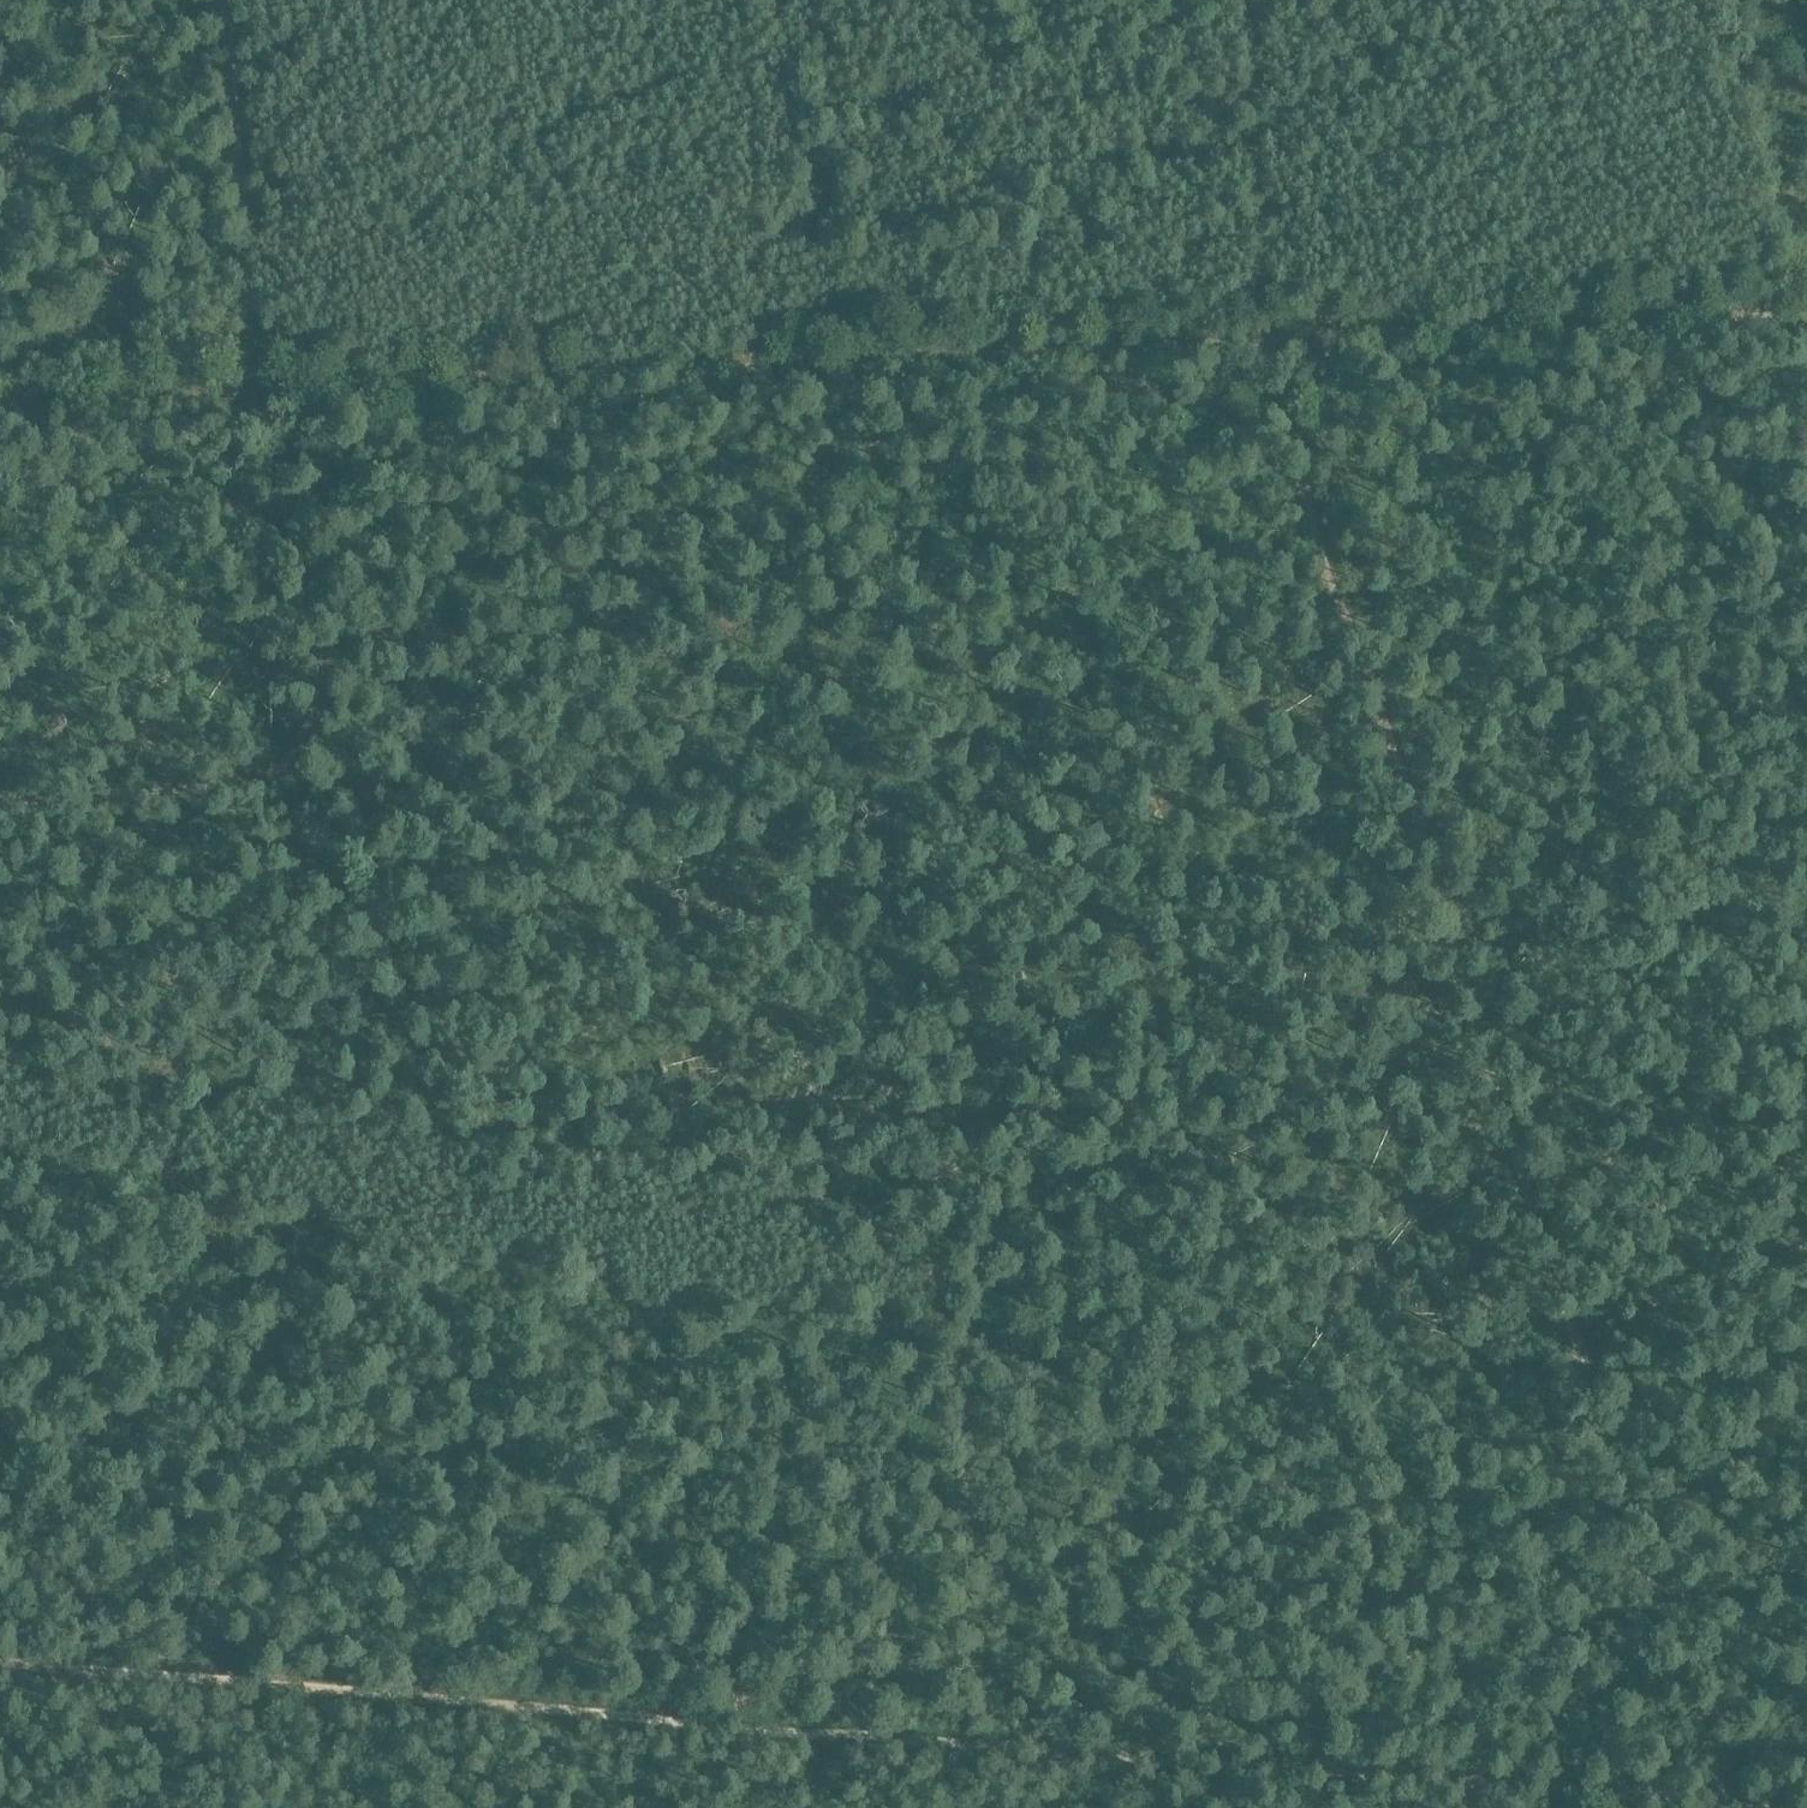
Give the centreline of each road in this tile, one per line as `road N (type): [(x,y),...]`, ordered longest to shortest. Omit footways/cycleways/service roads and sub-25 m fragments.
road 1 (track): [(1661,1807),(0,1655)]
road 2 (track): [(1269,354),(1310,549),(1402,781),(1450,959),(1730,1807)]
road 3 (track): [(0,413),(1269,354)]
road 4 (track): [(0,825),(63,797),(316,756),(310,532),(281,400),(244,0)]
road 5 (track): [(1269,354),(1806,319)]
road 6 (track): [(1251,0),(1269,354)]

